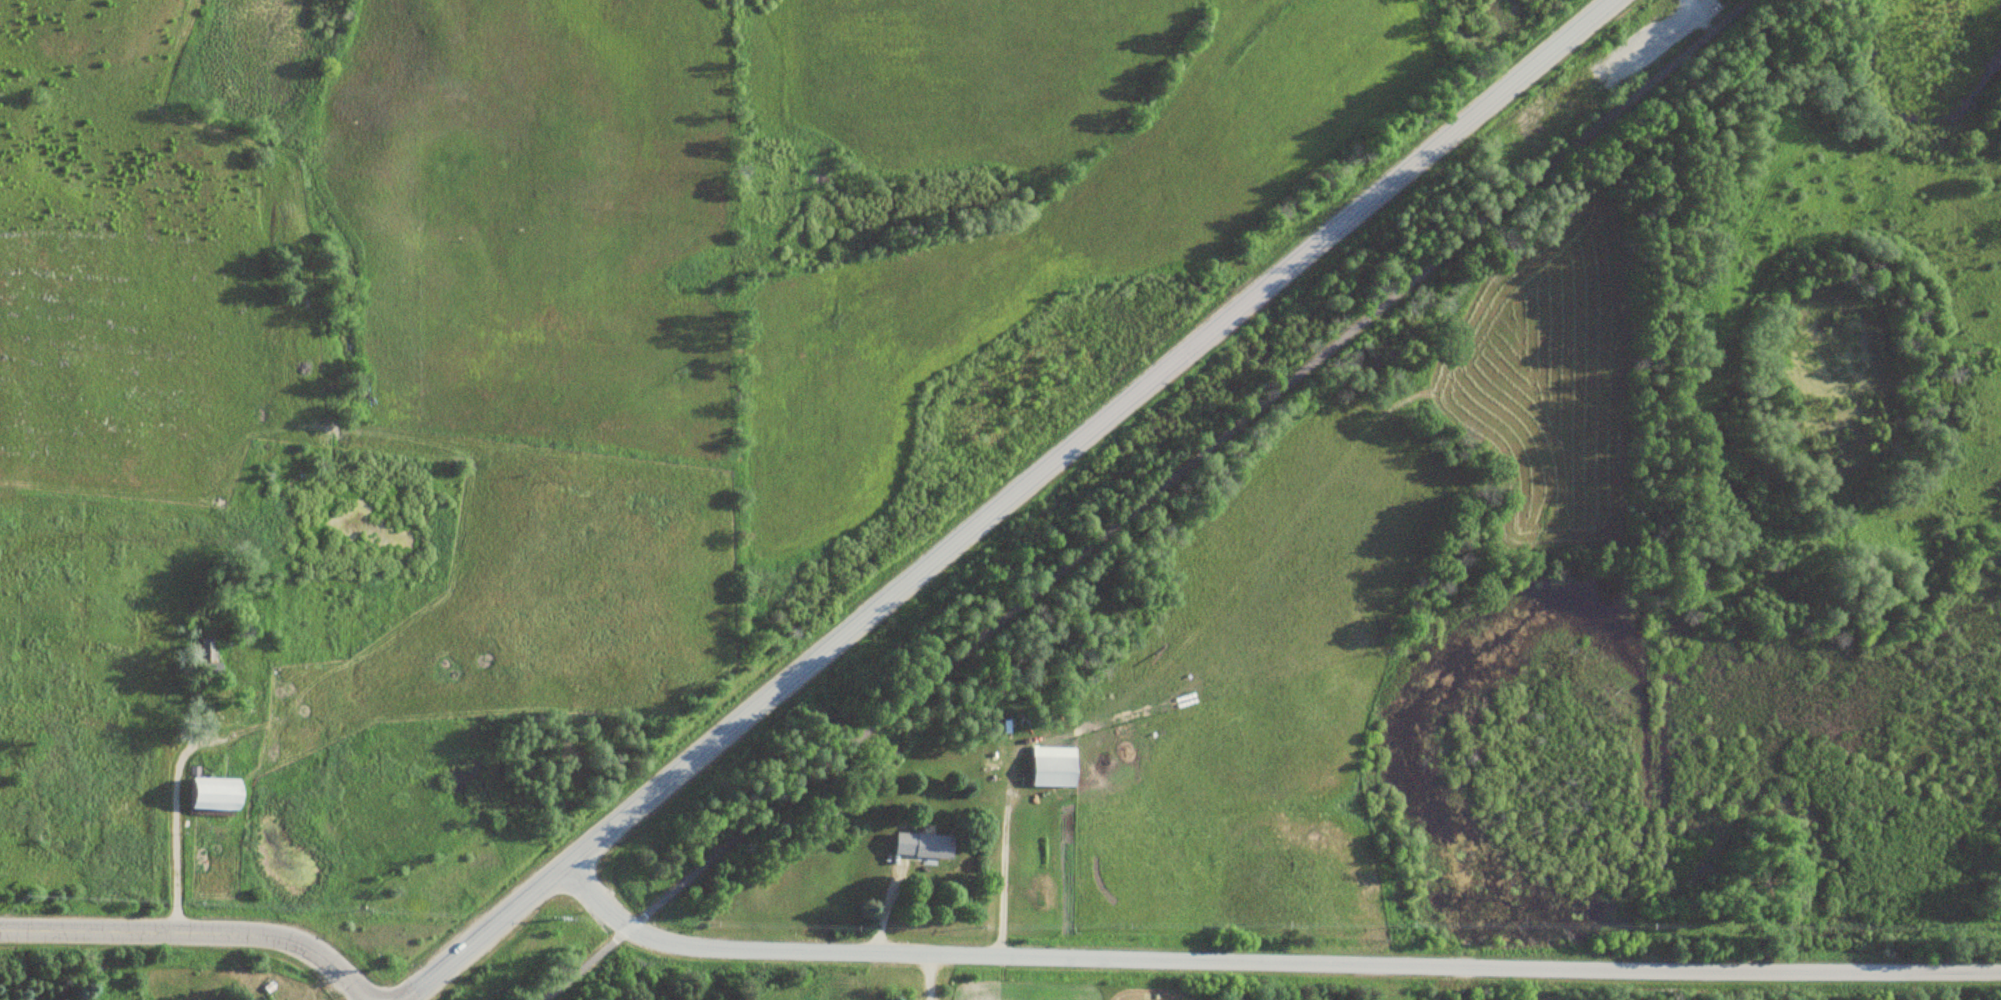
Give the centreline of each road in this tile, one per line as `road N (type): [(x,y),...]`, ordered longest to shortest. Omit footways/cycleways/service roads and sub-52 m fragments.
road 1 (tertiary): [(403,999),(1617,0)]
road 2 (residential): [(2000,958),(711,949),(634,929),(567,863)]
road 3 (tertiary): [(363,999),(325,958),(289,937),(0,929)]

